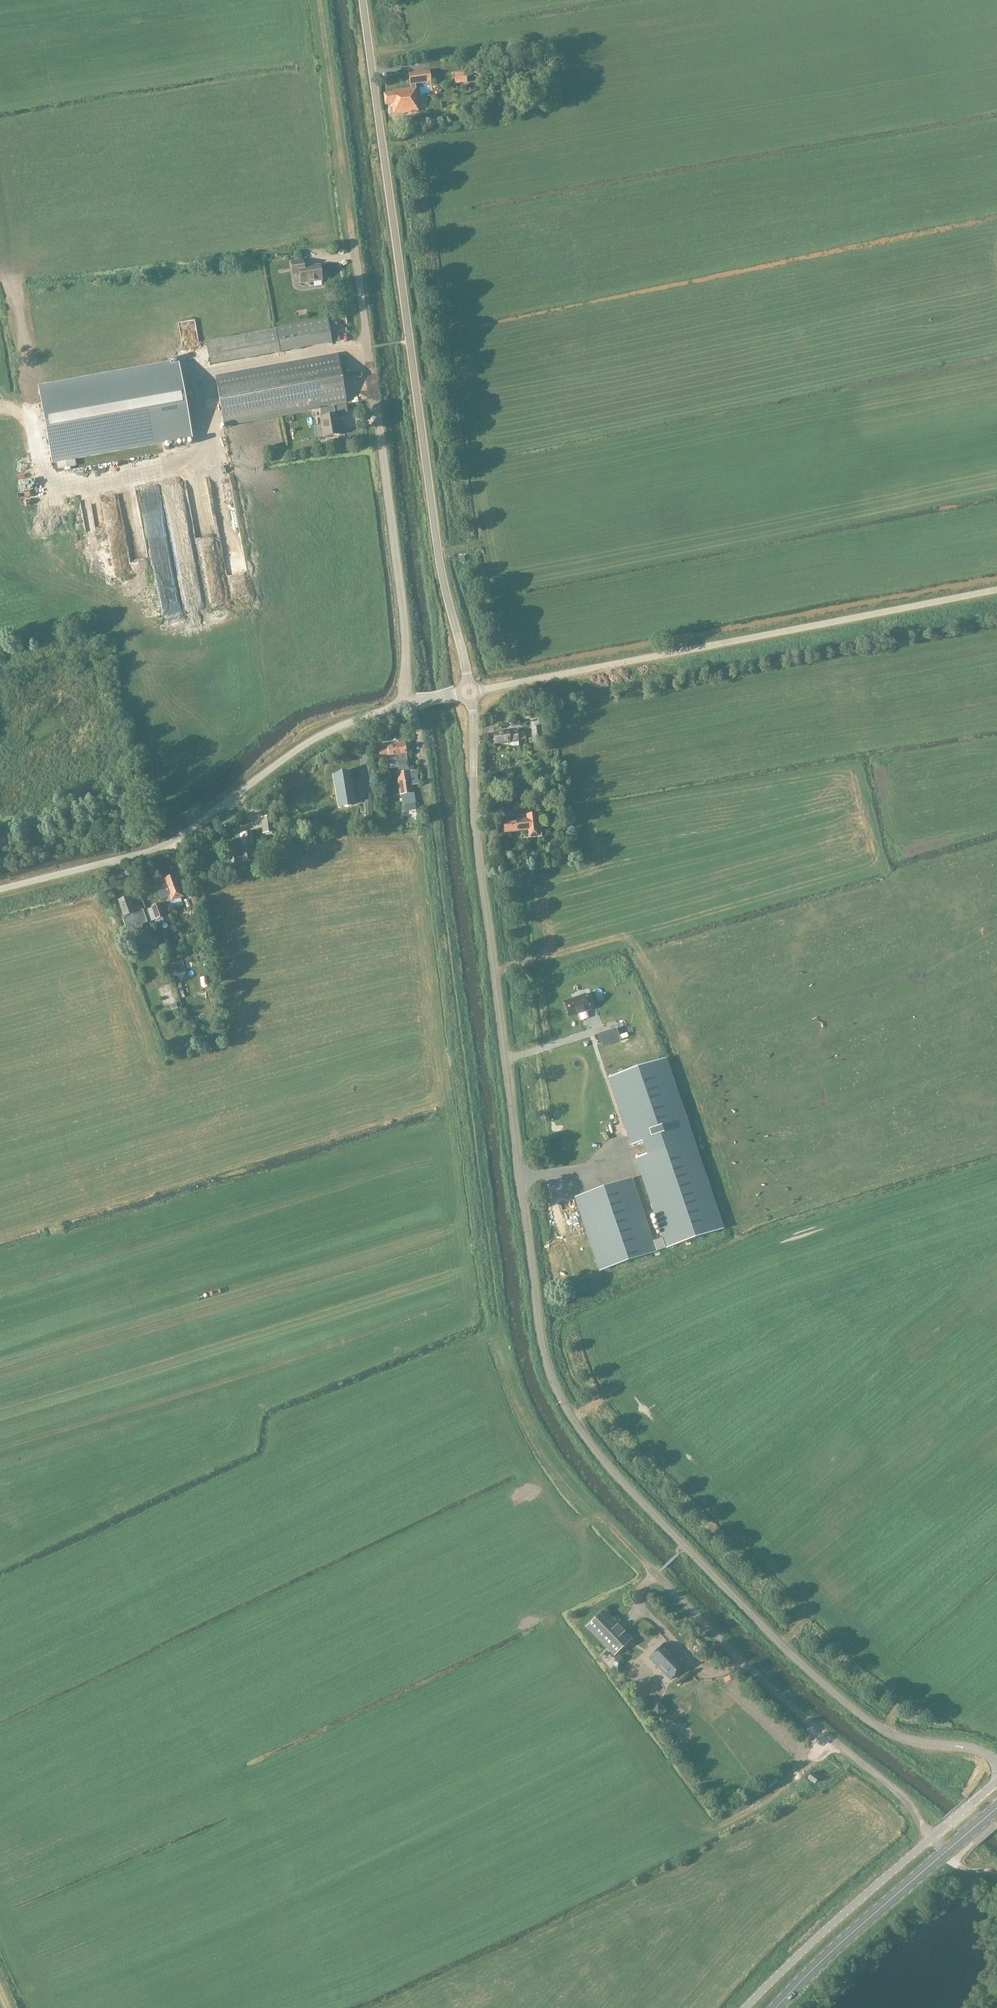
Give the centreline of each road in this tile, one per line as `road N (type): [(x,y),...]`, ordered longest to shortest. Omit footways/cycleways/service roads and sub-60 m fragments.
road 1 (unclassified): [(996,1764),(971,1748),(891,1734),(851,1708),(685,1548),(602,1460),(562,1400),(545,1355),(520,1182),(476,827),(469,692)]
road 2 (track): [(646,1564),(545,1451),(497,1335),(430,804)]
road 3 (track): [(319,0),(403,605),(405,705)]
road 4 (unclassified): [(469,692),(442,582),(362,0)]
road 5 (unclassified): [(469,692),(996,589)]
road 6 (unclassified): [(418,701),(303,745),(144,853),(0,889)]
road 7 (unclassified): [(745,2007),(996,1782)]
road 8 (primary): [(775,2007),(996,1808)]

